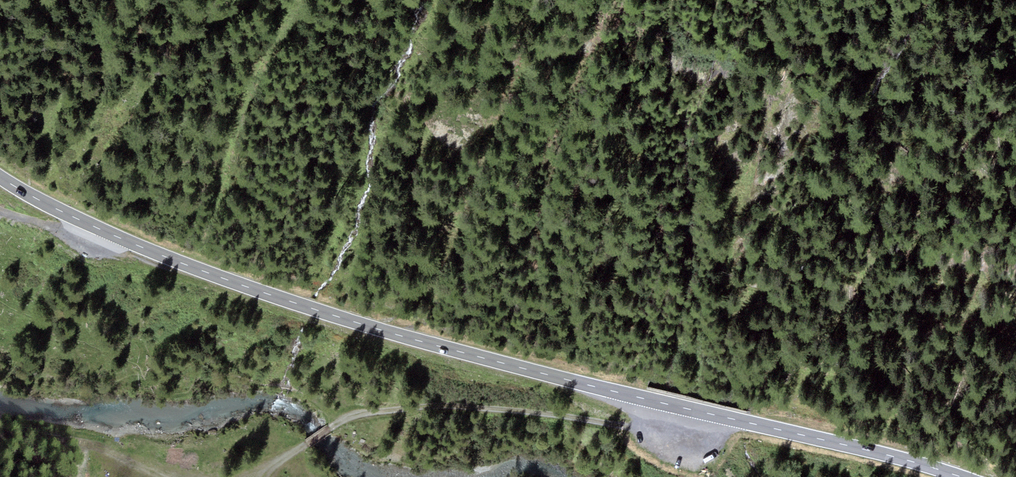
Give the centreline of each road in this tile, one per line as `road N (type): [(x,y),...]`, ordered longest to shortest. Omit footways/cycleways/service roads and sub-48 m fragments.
road 1 (primary): [(961,476),(314,310),(120,239),(0,176)]
road 2 (track): [(254,476),(360,413),(468,407),(673,436),(715,415)]
road 3 (track): [(30,434),(83,442),(167,476)]
road 4 (track): [(0,211),(62,233),(120,239)]

